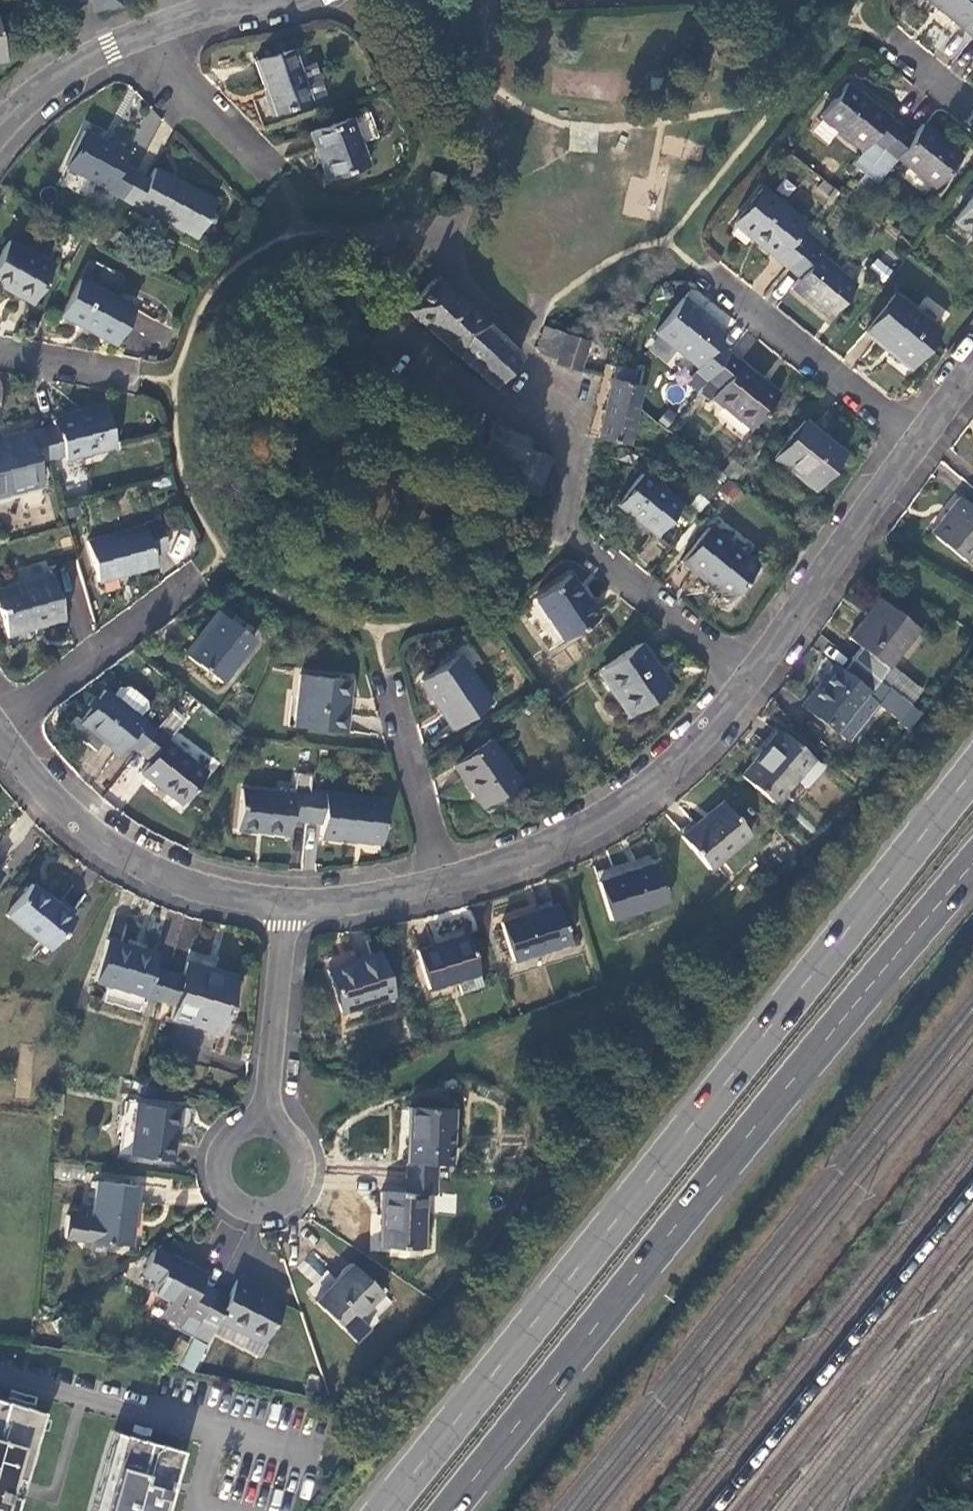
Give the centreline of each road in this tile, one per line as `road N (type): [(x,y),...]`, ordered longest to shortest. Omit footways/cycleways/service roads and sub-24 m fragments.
road 1 (trunk): [(972,770),(383,1510)]
road 2 (trunk): [(449,1510),(972,862)]
road 3 (residential): [(754,669),(571,538),(575,460),(411,342)]
road 4 (residential): [(447,884),(573,839),(659,776),(754,669)]
road 5 (residential): [(0,735),(72,819),(139,864),(201,889),(285,903)]
road 6 (residential): [(754,669),(924,439)]
road 7 (residential): [(924,439),(708,270)]
road 8 (residential): [(0,722),(199,573)]
road 9 (residential): [(285,903),(267,1130)]
road 10 (residential): [(0,1373),(221,1427)]
road 11 (residential): [(447,884),(385,670)]
road 12 (residential): [(267,1130),(231,1150),(227,1173),(236,1194),(258,1207),(281,1202),(297,1183),(299,1161),(288,1141)]
road 13 (residential): [(144,35),(273,172)]
road 14 (residential): [(144,35),(110,47),(38,95),(0,136)]
road 15 (residential): [(285,903),(447,884)]
road 16 (residential): [(0,355),(133,375)]

